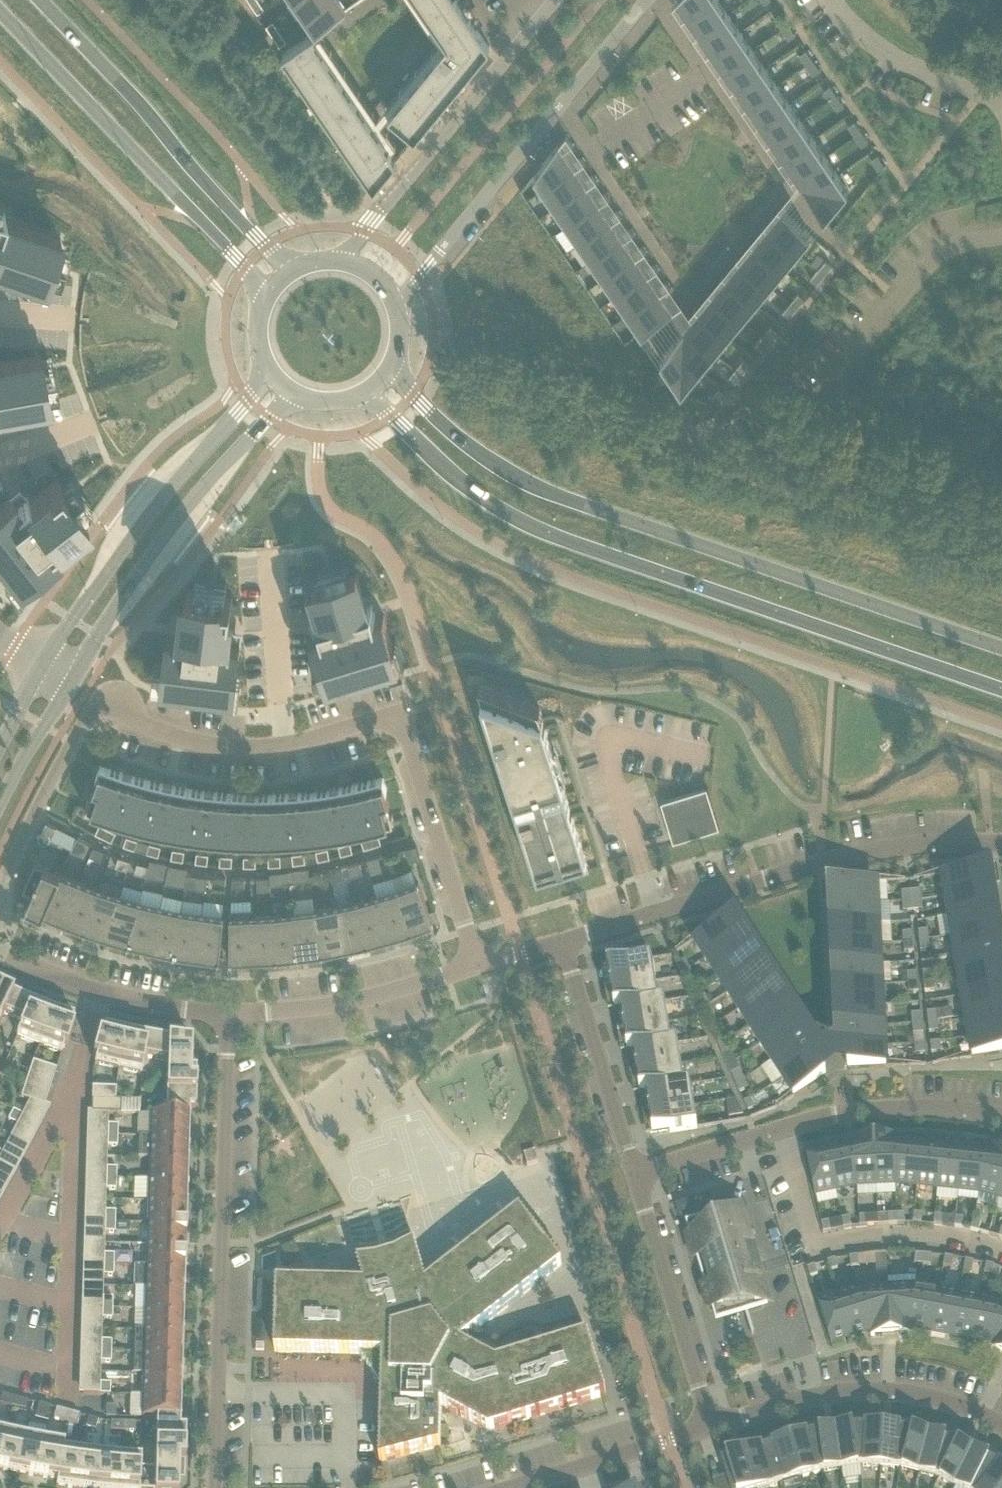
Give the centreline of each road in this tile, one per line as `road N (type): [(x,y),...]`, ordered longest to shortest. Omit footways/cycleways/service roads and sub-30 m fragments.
road 1 (residential): [(0,918),(7,876),(92,705),(117,700),(132,722),(244,748),(288,745),(384,718),(406,734),(477,968)]
road 2 (secondary): [(362,398),(513,521),(1001,694)]
road 3 (secondary): [(1001,653),(525,486),(462,446),(389,374)]
road 4 (unclassified): [(216,1487),(229,1016)]
road 5 (residential): [(1001,844),(906,845),(819,864),(564,942)]
road 6 (residential): [(396,310),(647,0)]
road 7 (secondary): [(0,15),(265,300)]
road 8 (residential): [(637,1174),(846,1112),(954,1109),(1001,1116)]
road 9 (secondary): [(289,274),(36,0)]
road 10 (tertiary): [(265,370),(250,403),(176,482),(42,665)]
road 11 (tertiary): [(70,680),(168,530),(295,399)]
road 12 (residential): [(561,0),(338,263)]
road 13 (residential): [(711,1429),(852,1391),(927,1396),(1001,1425)]
road 14 (unclassified): [(711,1429),(637,1174)]
road 15 (residential): [(477,968),(348,1006),(229,1016)]
road 16 (unclassified): [(637,1174),(564,942)]
road 17 (residential): [(229,1016),(104,998),(0,954)]
road 18 (unclassified): [(512,1487),(711,1429)]
road 19 (unclassified): [(826,0),(903,65),(1001,102)]
road 20 (tertiary): [(0,806),(70,680)]

